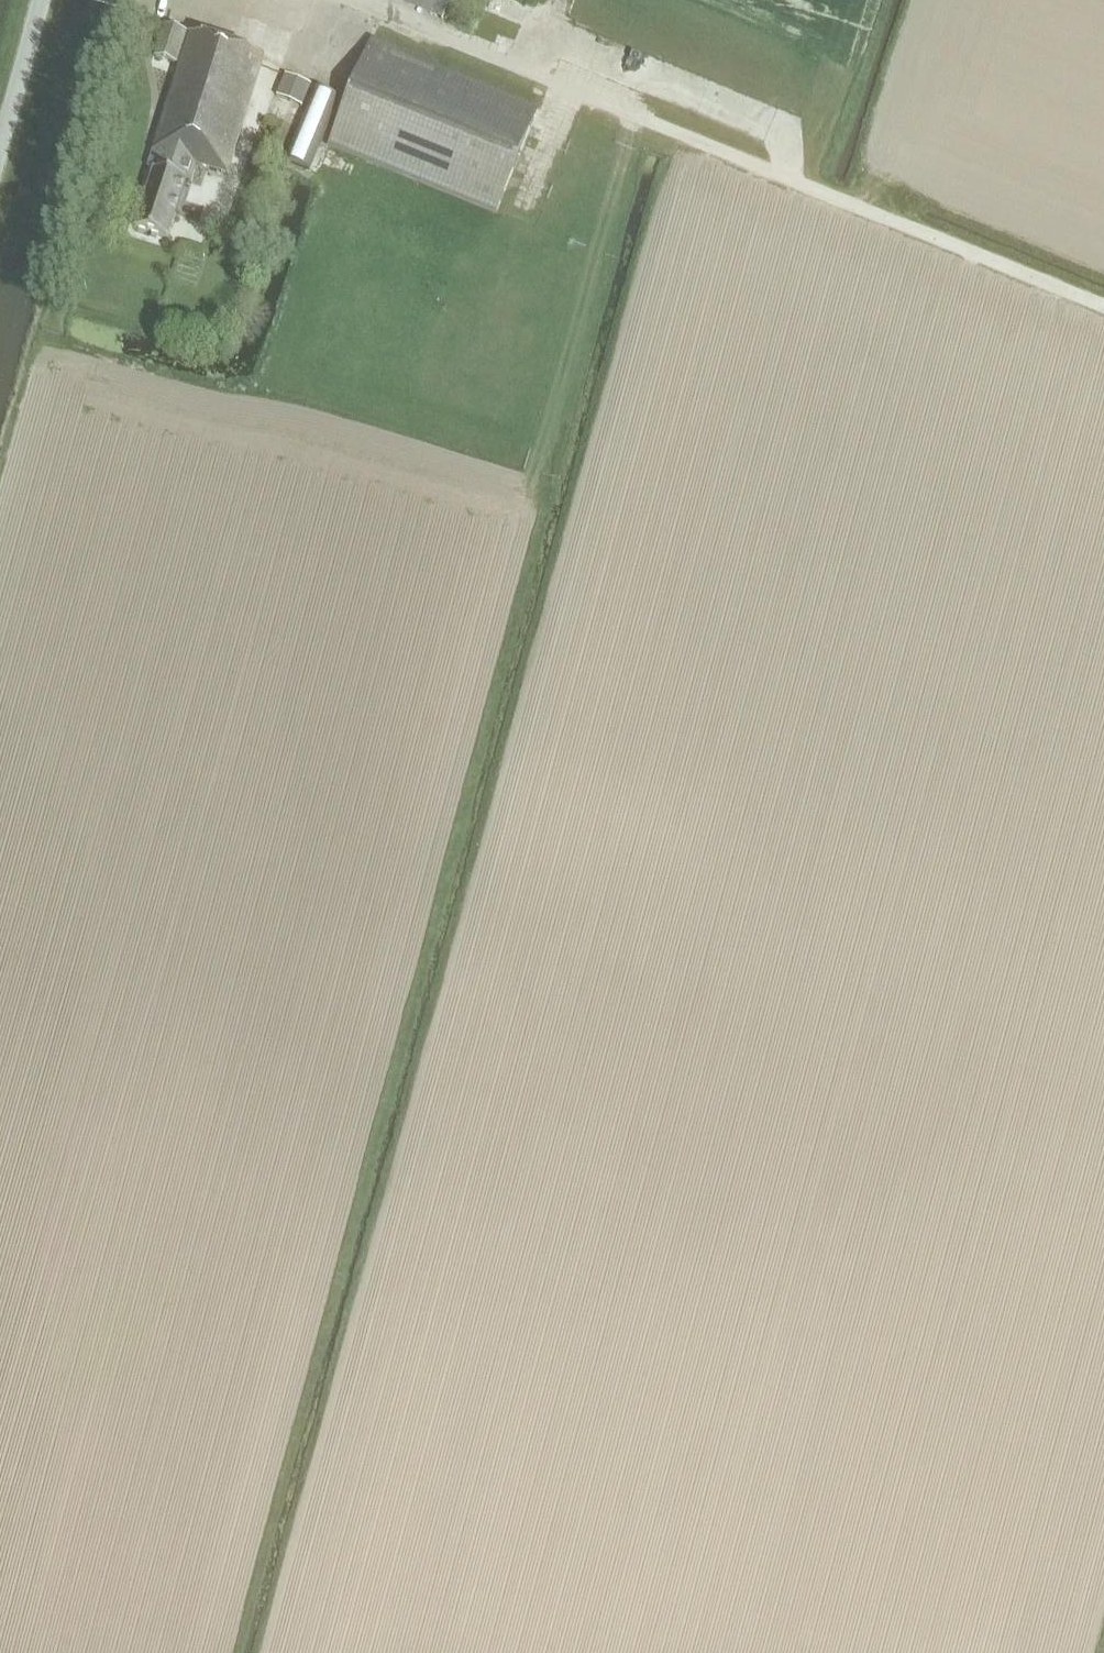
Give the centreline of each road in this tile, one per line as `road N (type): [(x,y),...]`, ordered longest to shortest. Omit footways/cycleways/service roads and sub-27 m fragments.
road 1 (tertiary): [(0,146),(42,0)]

